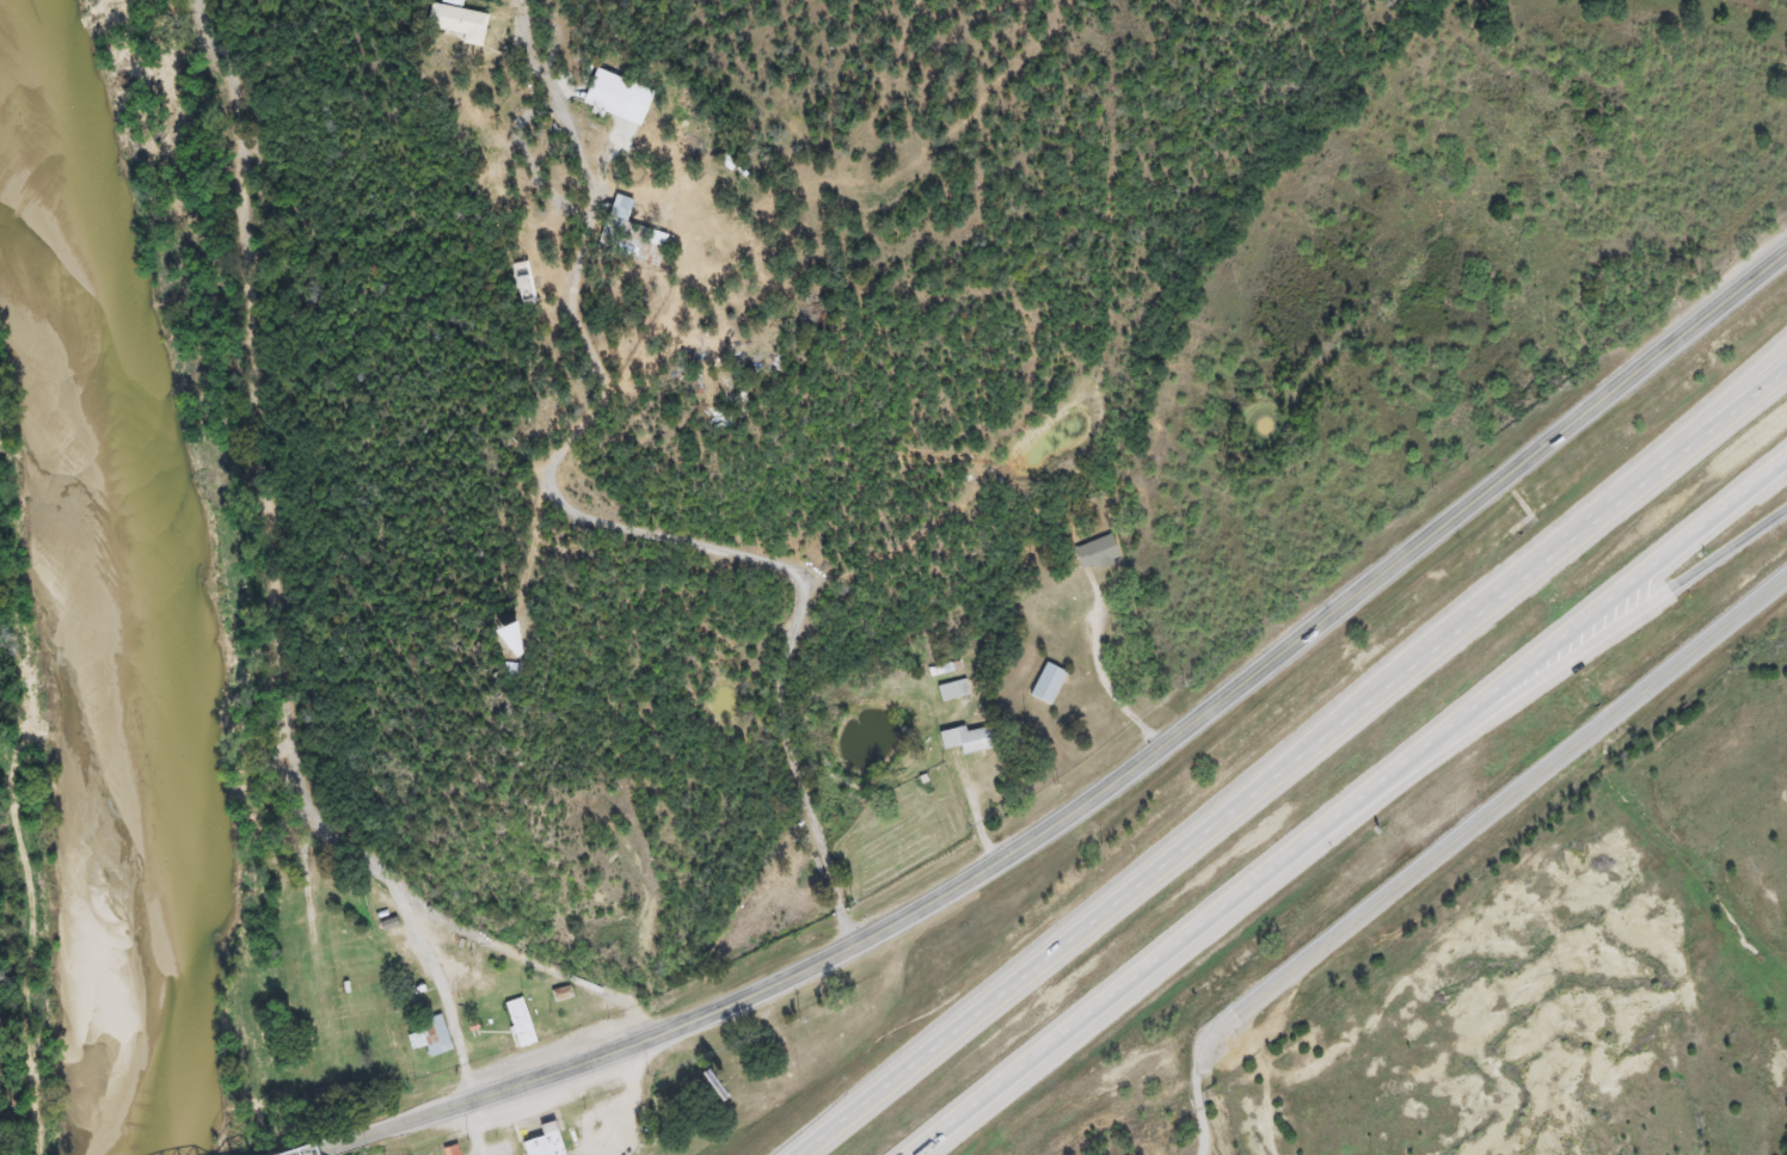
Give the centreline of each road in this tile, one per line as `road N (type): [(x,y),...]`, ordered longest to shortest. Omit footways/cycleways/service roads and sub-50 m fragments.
road 1 (tertiary): [(1786,240),(993,858),(749,994),(317,1154)]
road 2 (motorway): [(1786,370),(796,1154)]
road 3 (residential): [(652,1033),(632,1010),(400,897),(313,827),(238,128),(201,39),(198,0)]
road 4 (motorway): [(909,1154),(1786,458)]
road 5 (residential): [(589,201),(602,262),(587,289),(620,389),(552,432),(535,462),(560,503),(788,577),(767,687),(846,945)]
road 6 (residential): [(1786,565),(1212,1018),(1196,1034),(1192,1099)]
road 7 (motorway): [(1786,340),(1238,805)]
road 8 (motorway): [(1303,844),(1786,508)]
road 9 (residential): [(506,143),(589,201),(572,121),(530,103),(506,143)]

